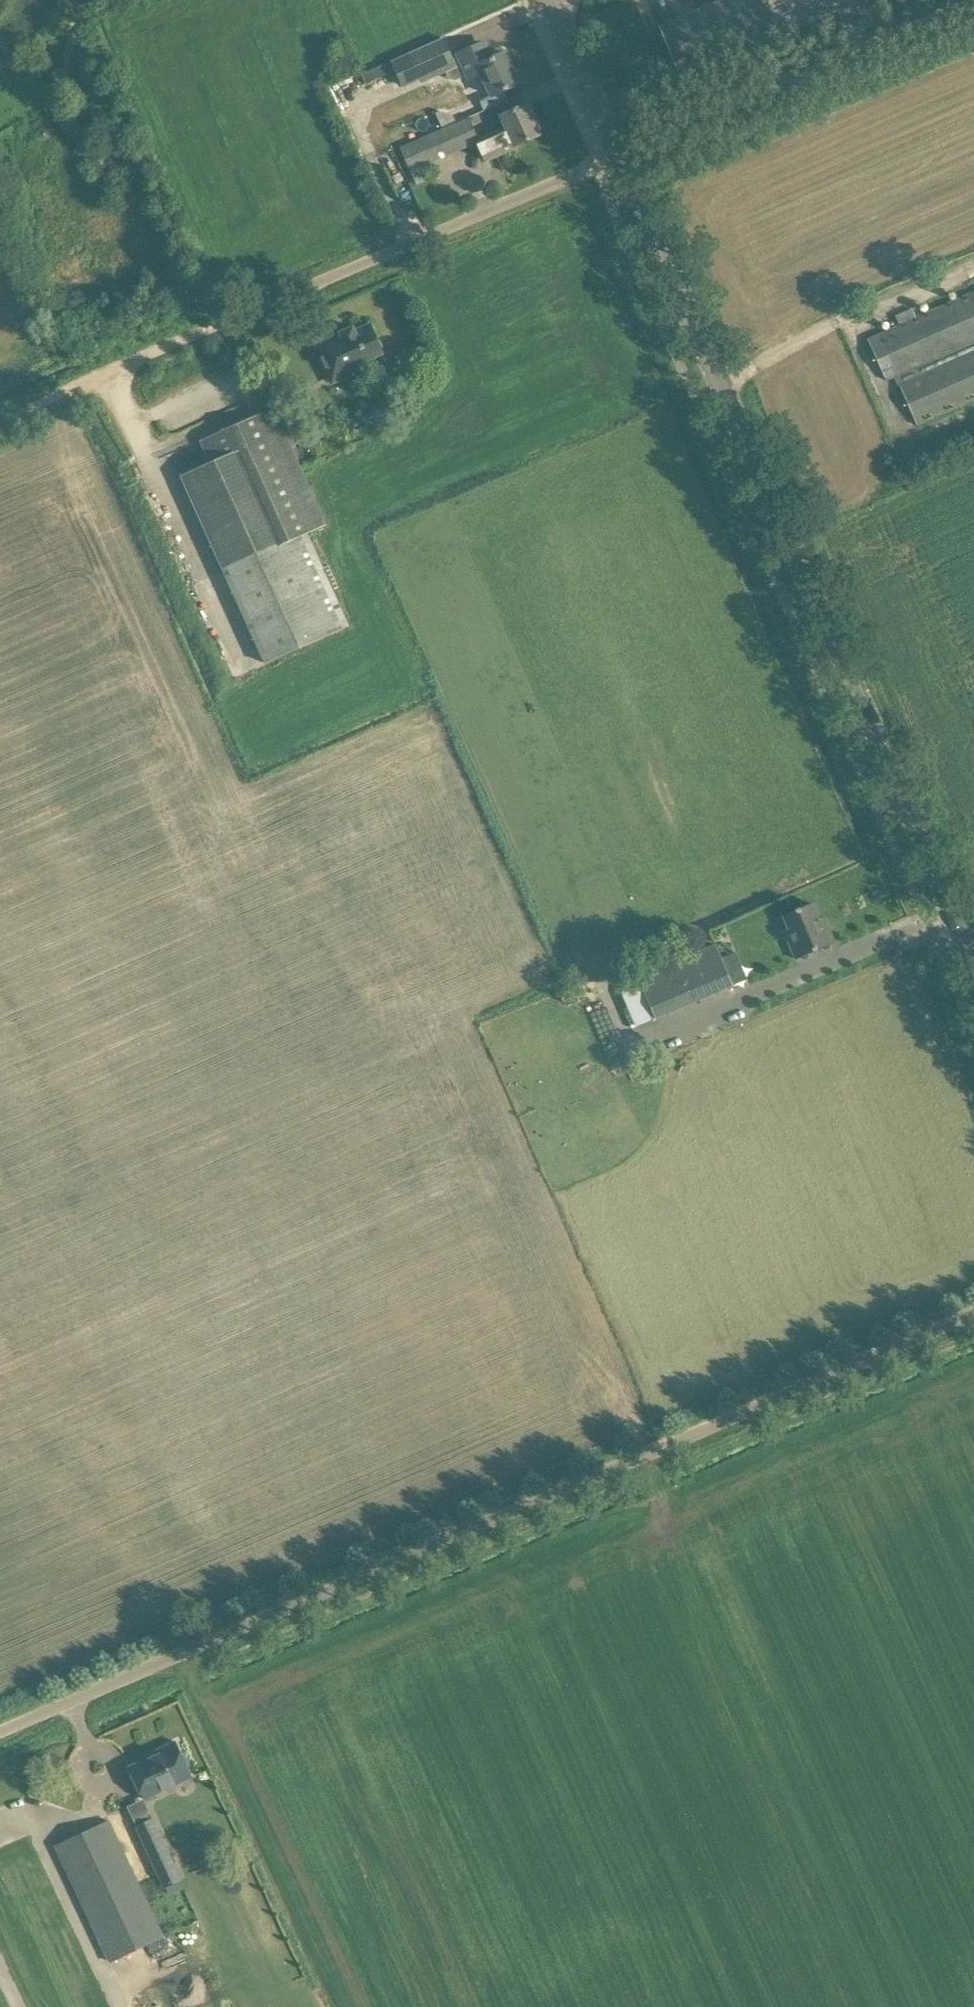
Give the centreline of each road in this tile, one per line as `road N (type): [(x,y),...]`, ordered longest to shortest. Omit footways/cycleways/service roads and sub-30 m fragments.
road 1 (unclassified): [(0,1734),(973,1315)]
road 2 (tertiary): [(973,959),(618,156)]
road 3 (unclassified): [(3,419),(618,156)]
road 4 (track): [(973,5),(618,156)]
road 5 (tertiary): [(618,156),(550,0)]

